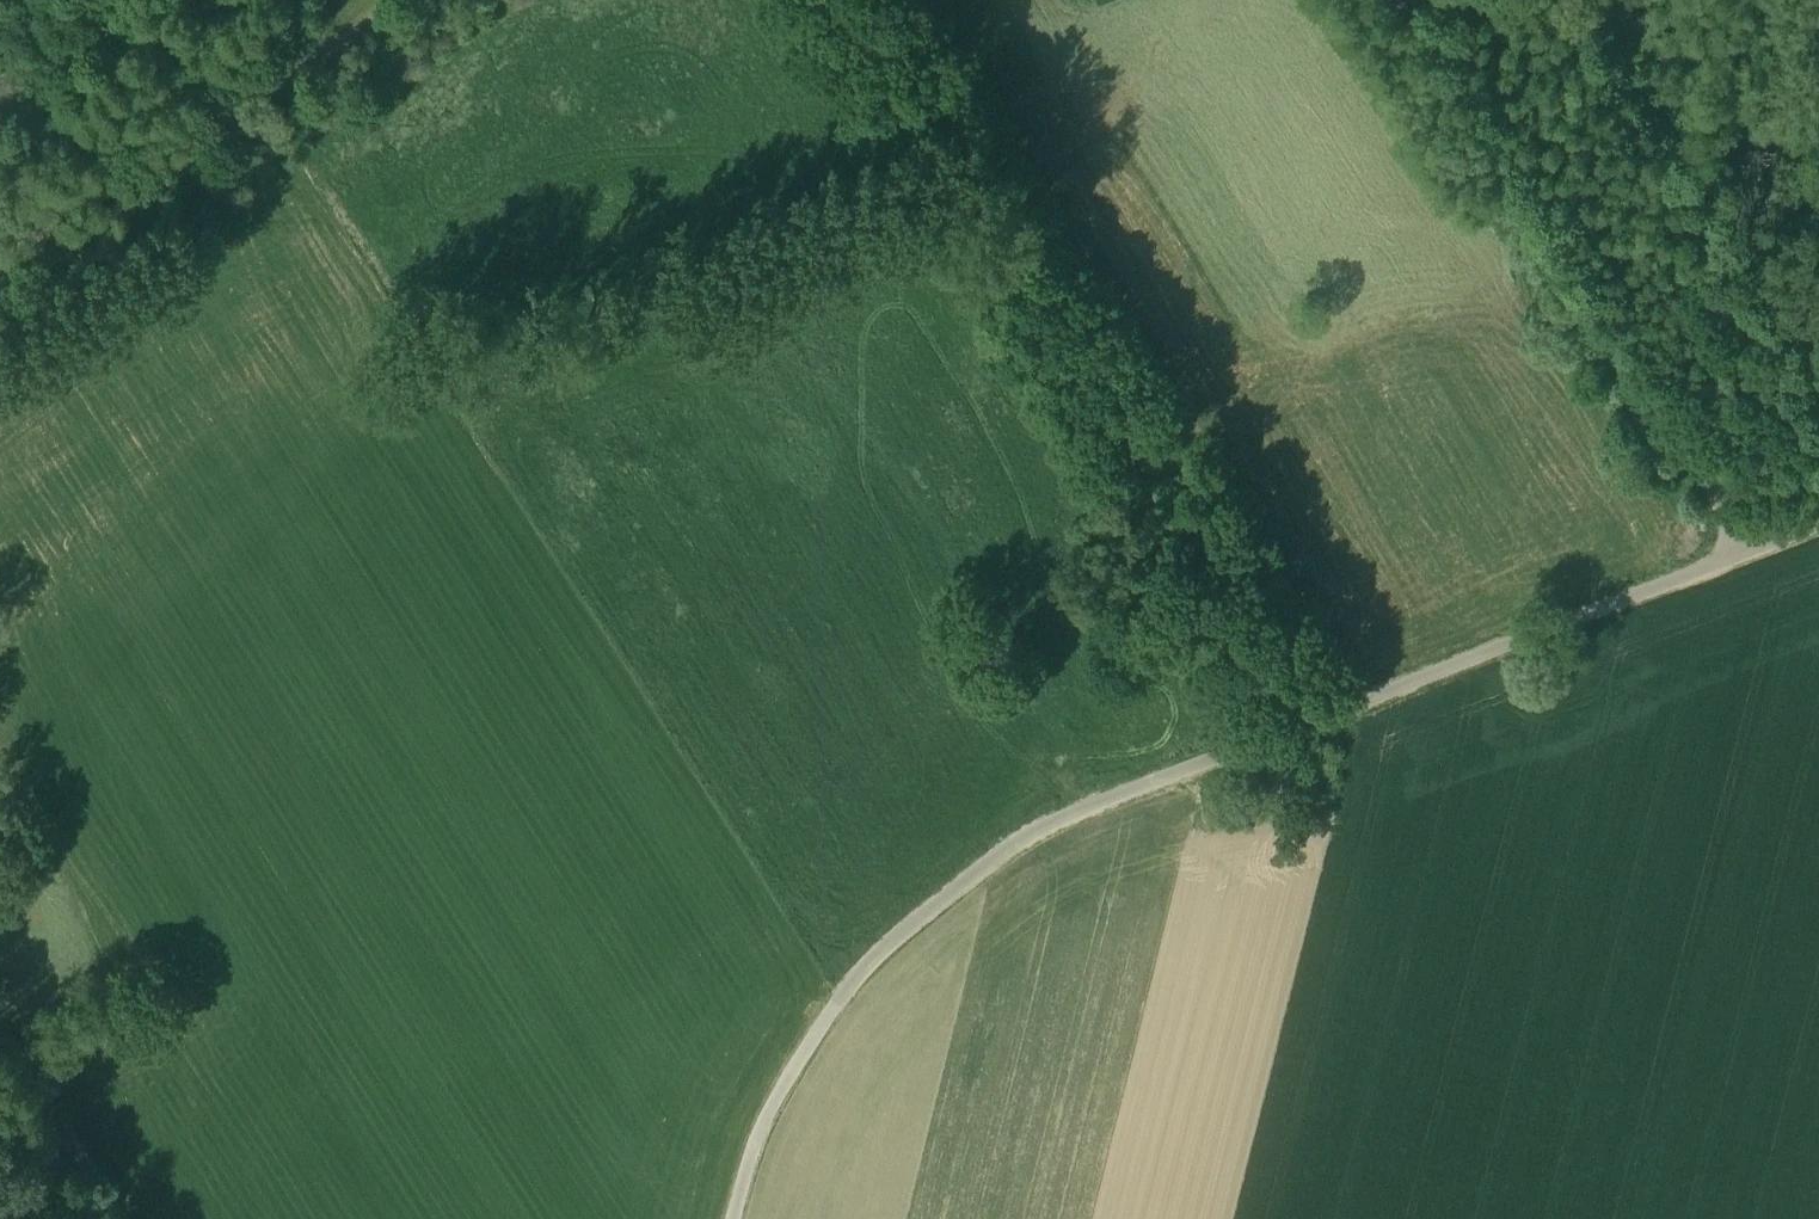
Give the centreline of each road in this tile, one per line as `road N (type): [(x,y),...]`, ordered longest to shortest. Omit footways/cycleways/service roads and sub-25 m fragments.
road 1 (track): [(1818,528),(1032,837),(888,948),(863,978),(764,1132),(738,1218)]
road 2 (track): [(1755,552),(1401,0)]
road 3 (track): [(0,275),(422,0)]
road 4 (track): [(0,1038),(115,1218)]

